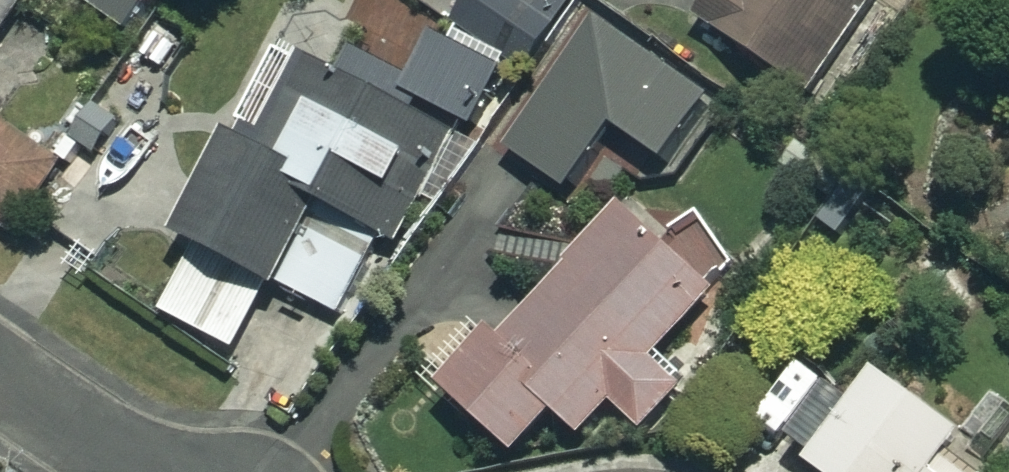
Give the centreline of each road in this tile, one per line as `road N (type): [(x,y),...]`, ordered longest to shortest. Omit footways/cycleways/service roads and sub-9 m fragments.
road 1 (residential): [(145,471),(0,374)]

